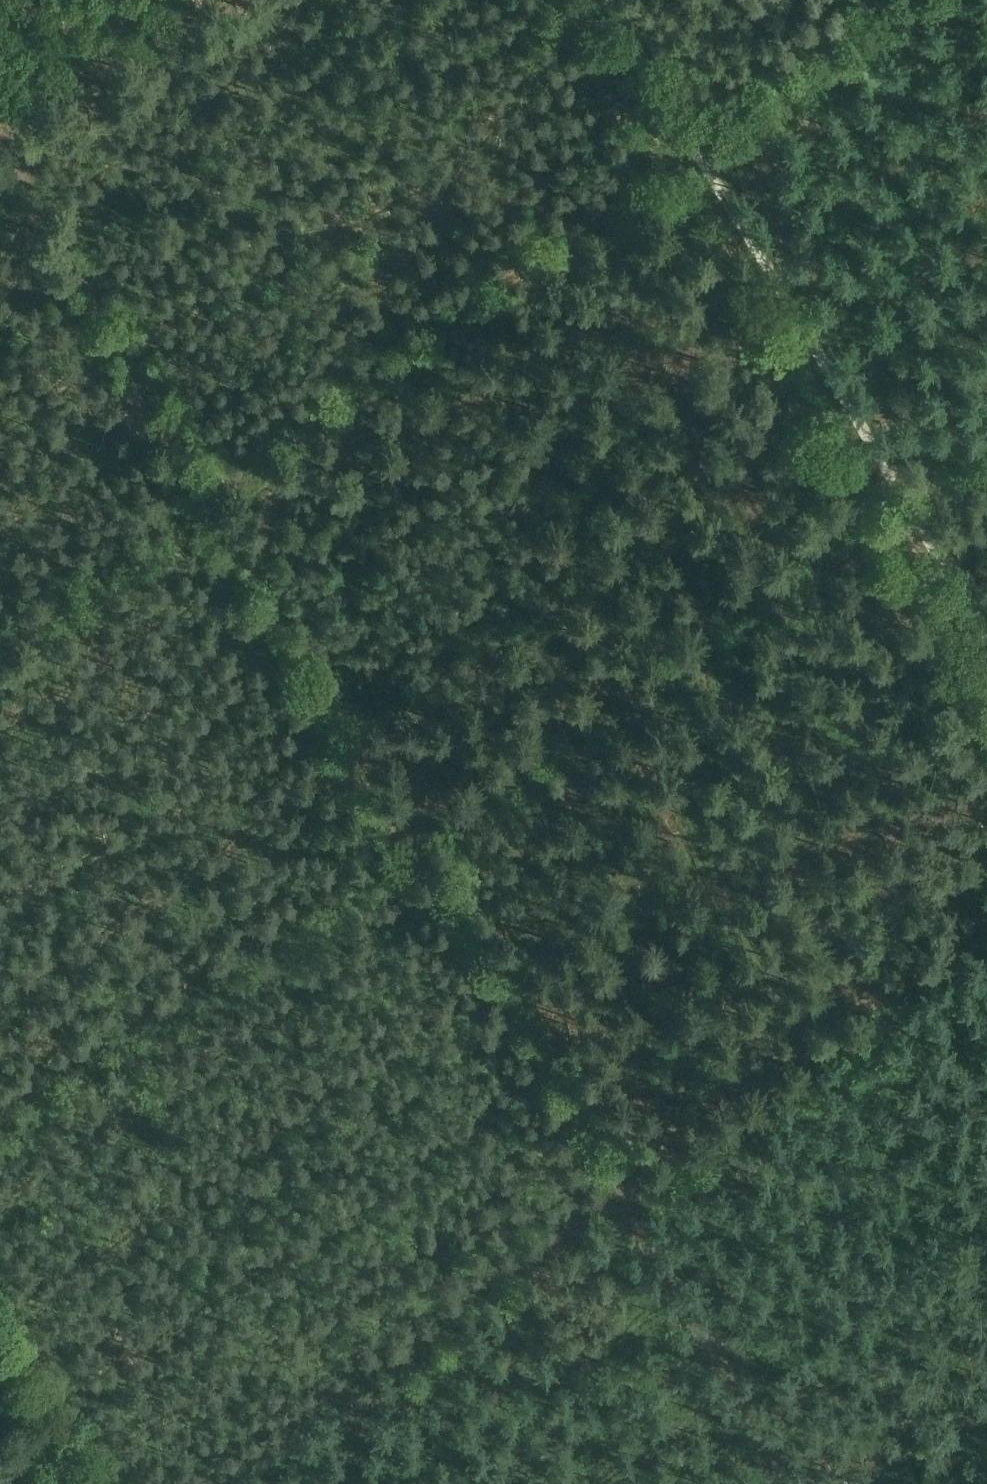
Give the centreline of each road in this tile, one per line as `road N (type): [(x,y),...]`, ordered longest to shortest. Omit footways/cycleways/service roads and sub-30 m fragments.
road 1 (track): [(702,159),(930,0)]
road 2 (track): [(0,1359),(75,1483)]

